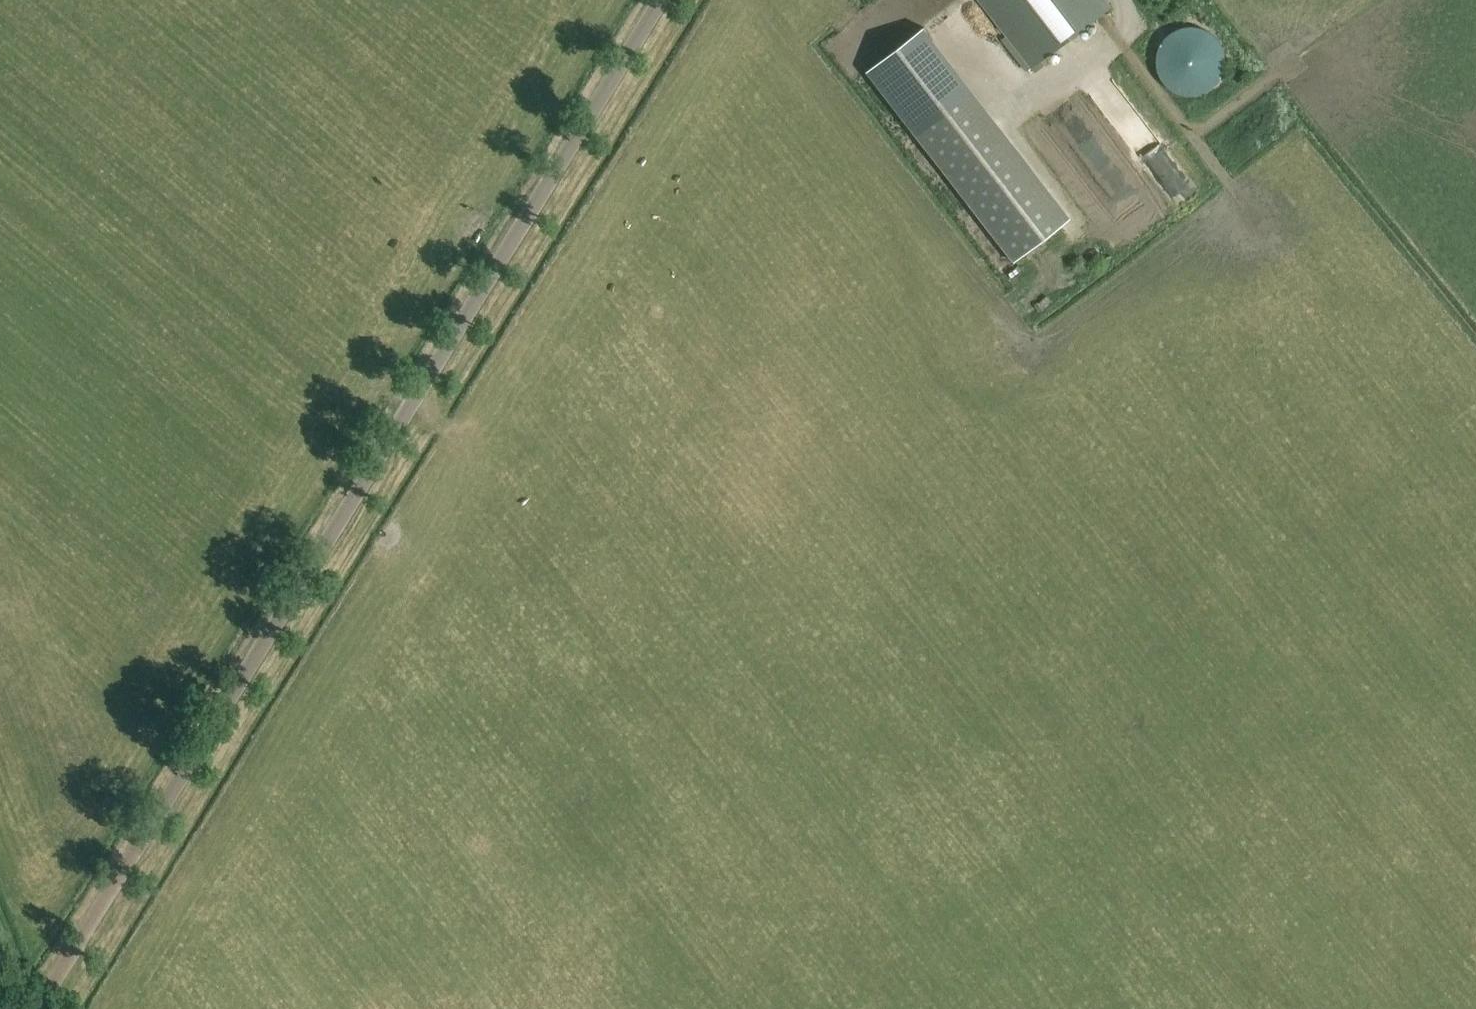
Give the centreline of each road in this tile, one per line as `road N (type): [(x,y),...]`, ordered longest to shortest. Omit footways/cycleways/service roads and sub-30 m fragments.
road 1 (unclassified): [(660,0),(36,1008)]

